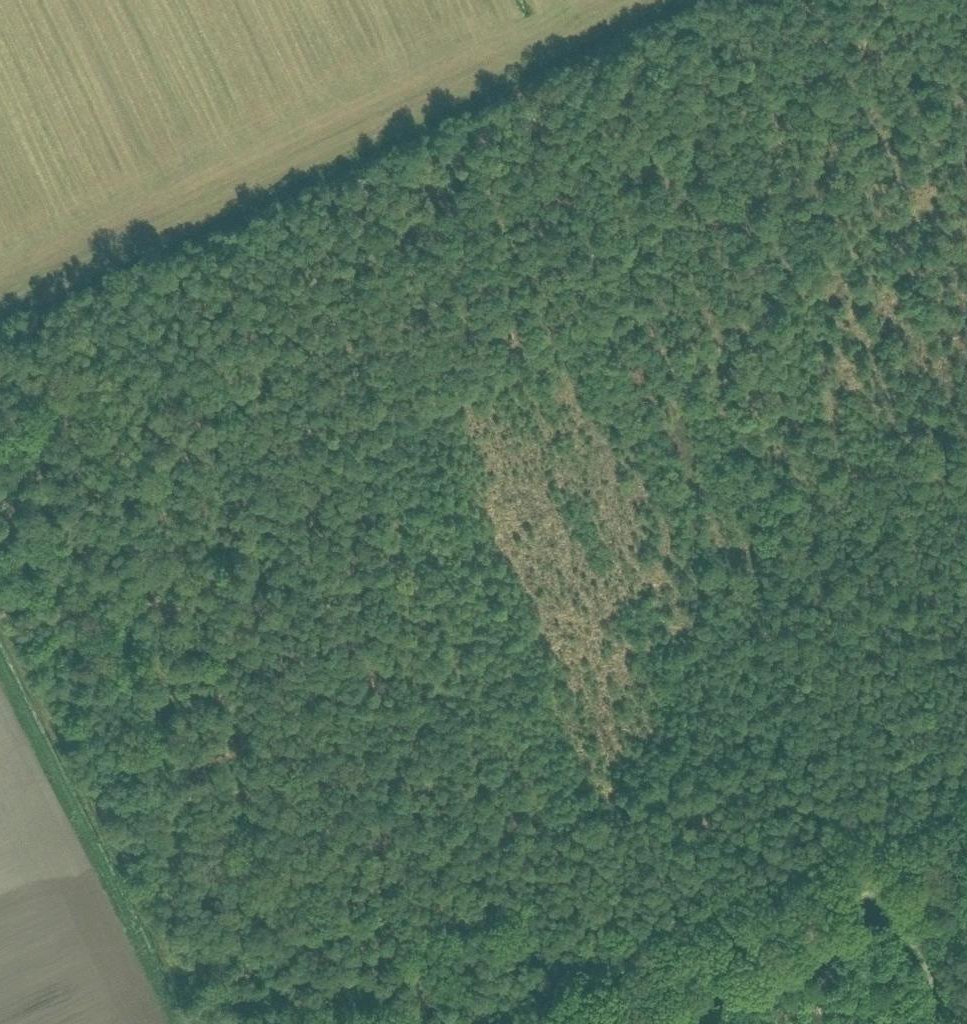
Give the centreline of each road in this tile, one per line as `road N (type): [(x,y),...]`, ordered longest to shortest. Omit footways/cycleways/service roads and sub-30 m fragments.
road 1 (unclassified): [(577,1023),(966,834)]

